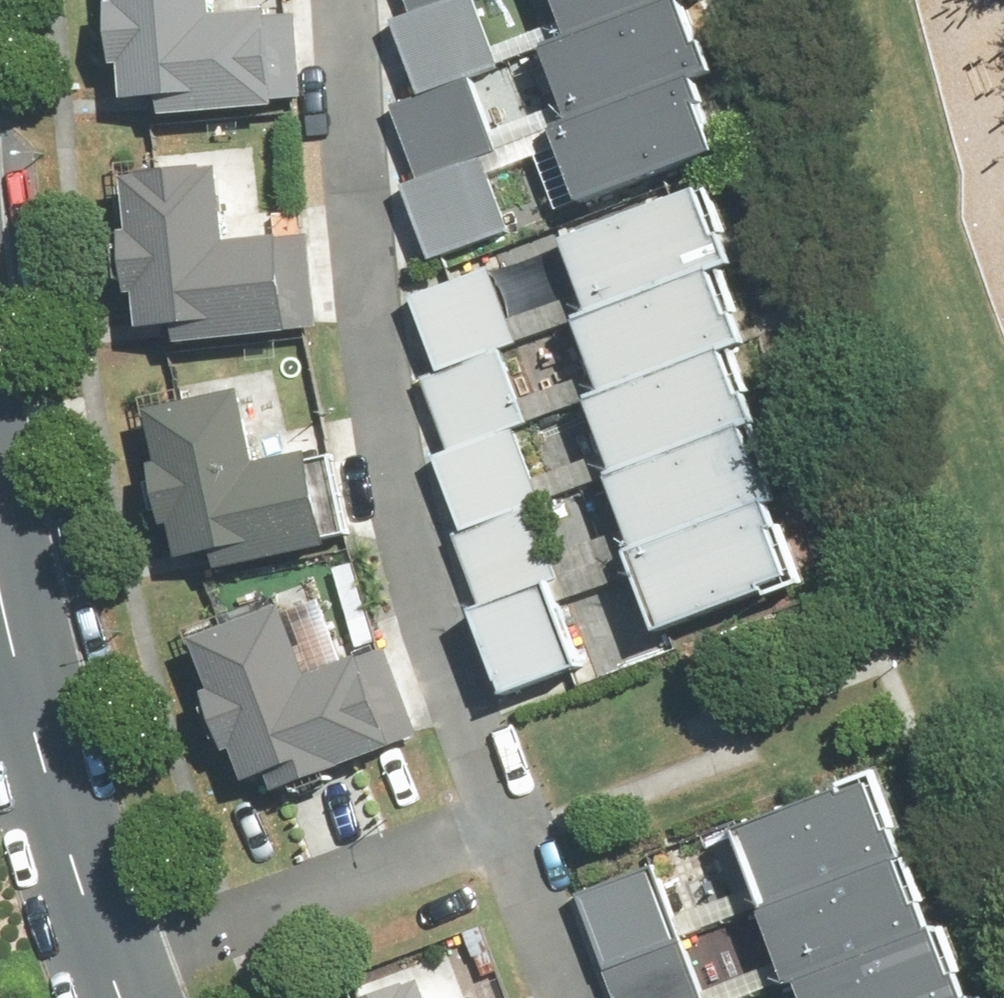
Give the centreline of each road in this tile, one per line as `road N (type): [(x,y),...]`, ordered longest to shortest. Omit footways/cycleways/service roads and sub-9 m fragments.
road 1 (residential): [(512,828),(399,472),(369,285),(342,0)]
road 2 (residential): [(111,983),(512,828)]
road 3 (residential): [(111,983),(70,880),(0,612)]
road 4 (residential): [(572,997),(512,828)]

